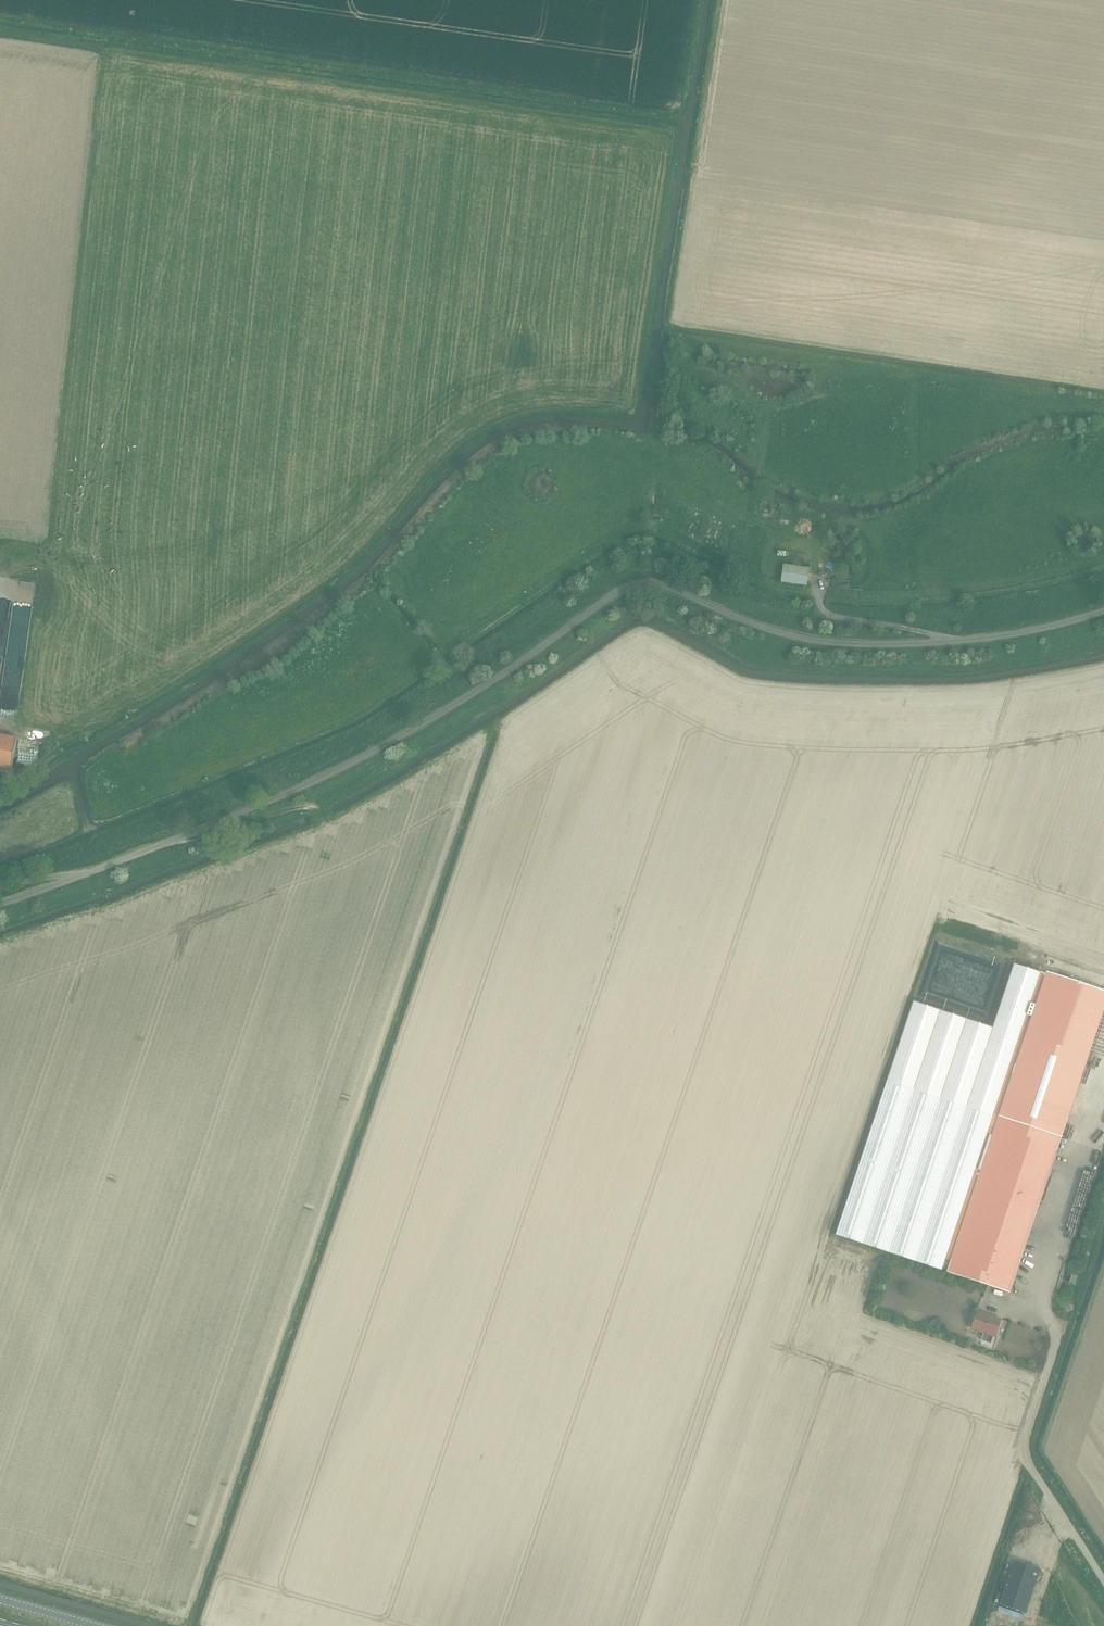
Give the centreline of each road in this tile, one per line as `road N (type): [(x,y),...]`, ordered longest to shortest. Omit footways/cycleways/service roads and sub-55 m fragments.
road 1 (unclassified): [(1103,610),(992,636),(847,643),(781,633),(666,586),(632,585),(368,753),(188,833),(0,904)]
road 2 (track): [(1103,644),(972,667),(809,667),(769,656),(676,590)]
road 3 (track): [(324,823),(307,807),(172,840)]

